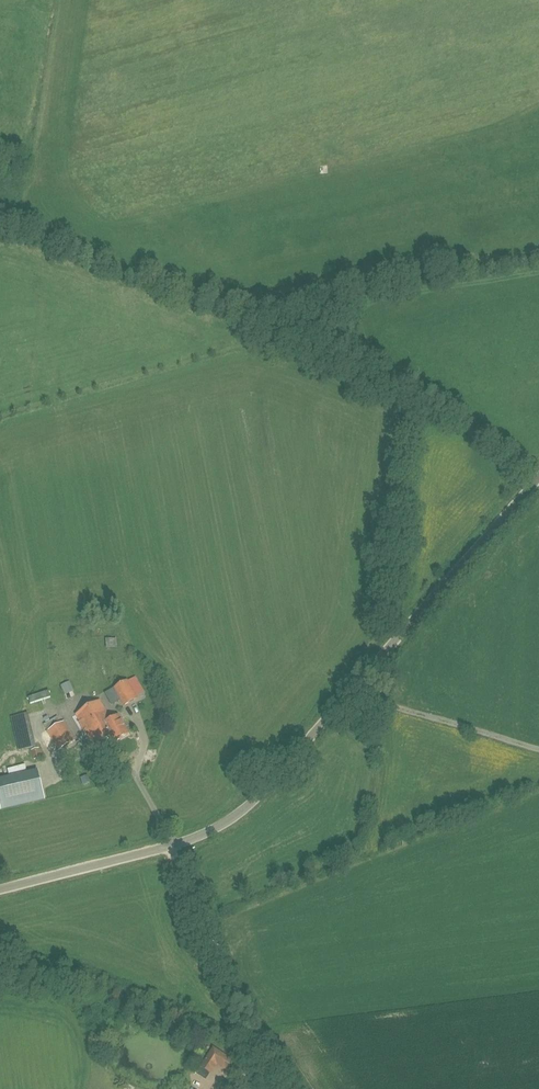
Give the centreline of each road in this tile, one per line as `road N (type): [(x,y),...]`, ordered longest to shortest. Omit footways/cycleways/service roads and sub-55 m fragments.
road 1 (unclassified): [(0,890),(190,840),(243,811),(538,479)]
road 2 (track): [(172,846),(233,986),(303,1088)]
road 3 (track): [(353,687),(538,749)]

